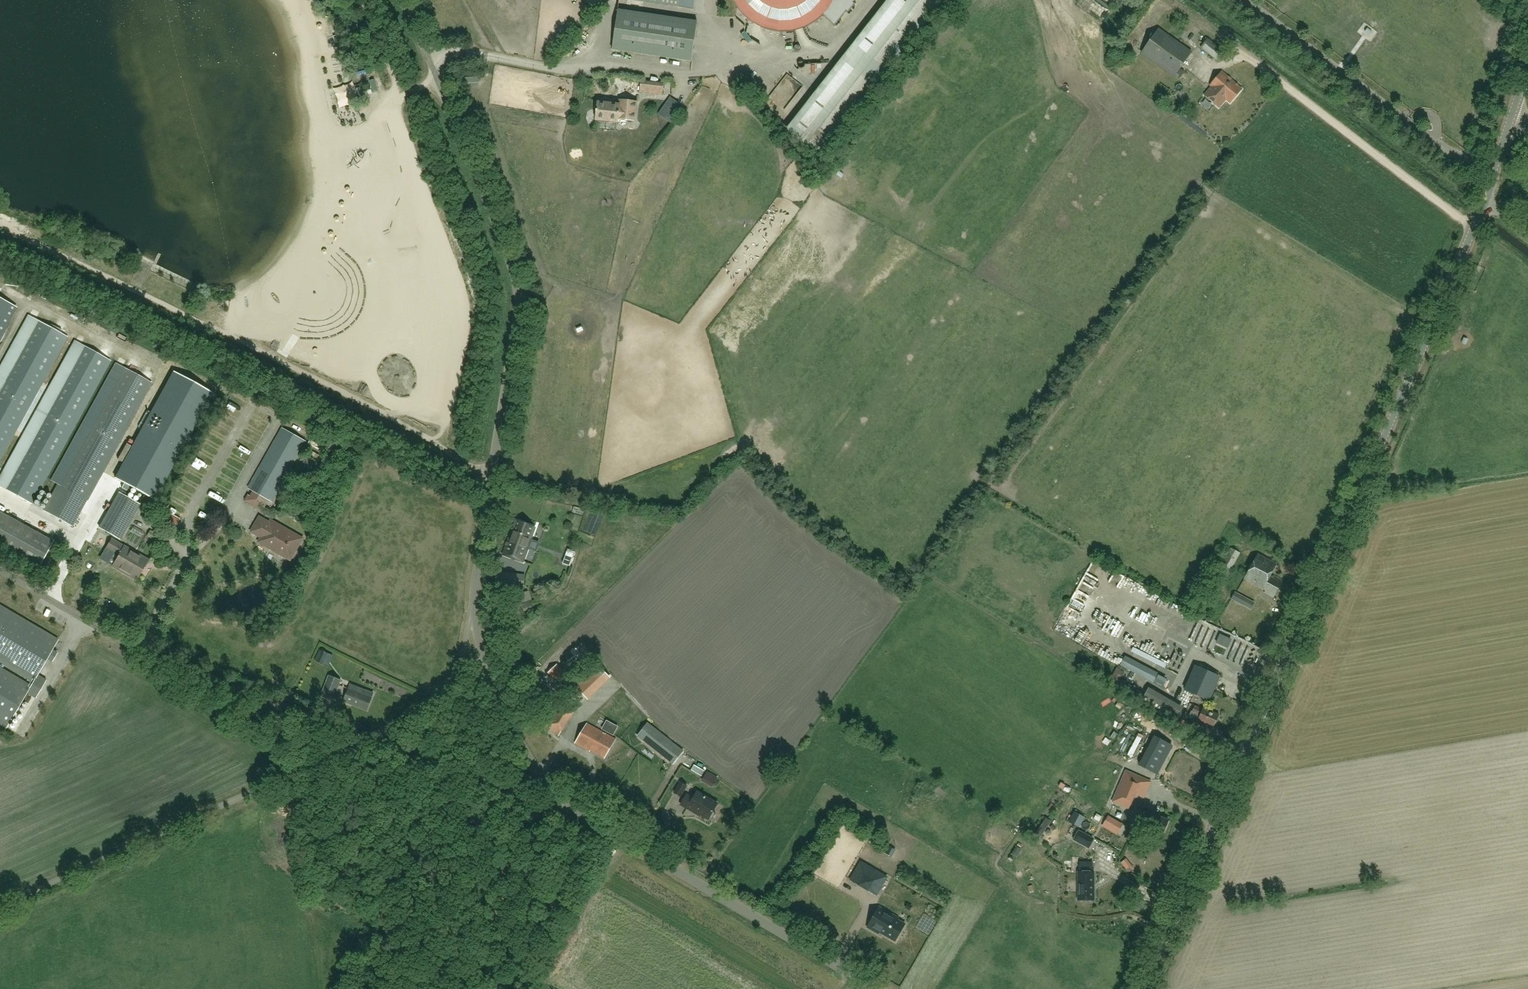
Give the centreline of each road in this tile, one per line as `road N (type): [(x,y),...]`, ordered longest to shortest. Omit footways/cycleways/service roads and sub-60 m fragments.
road 1 (tertiary): [(1142,988),(1473,227)]
road 2 (unclassified): [(474,608),(515,303),(507,263),(403,0)]
road 3 (unclassified): [(367,738),(141,651),(0,571)]
road 4 (unclassified): [(0,904),(367,738)]
road 5 (unclassified): [(873,988),(585,819)]
road 6 (unclassified): [(1495,169),(1430,139),(1242,0)]
road 7 (unclassified): [(1473,227),(1244,56)]
road 8 (unclassified): [(585,819),(539,774),(520,744),(493,685),(474,608)]
road 9 (unclassified): [(585,819),(367,738)]
road 10 (unclassified): [(367,738),(449,686),(474,608)]

